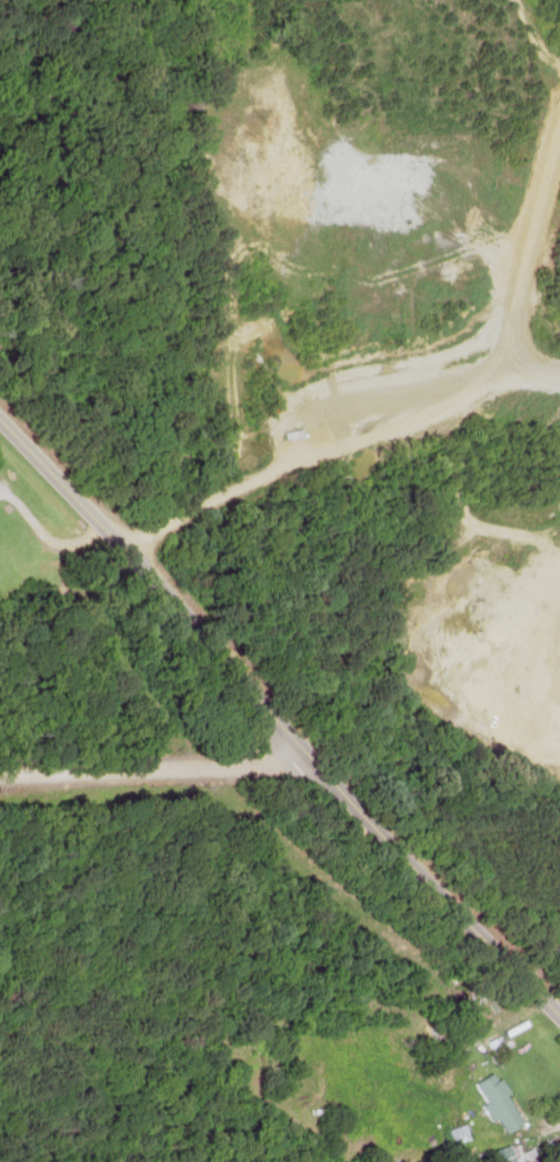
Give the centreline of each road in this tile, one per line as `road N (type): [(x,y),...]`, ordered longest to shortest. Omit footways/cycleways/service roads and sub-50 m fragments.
road 1 (residential): [(559,1022),(311,761),(120,537),(0,414)]
road 2 (residential): [(120,537),(451,408),(559,389)]
road 3 (residential): [(311,761),(0,769)]

